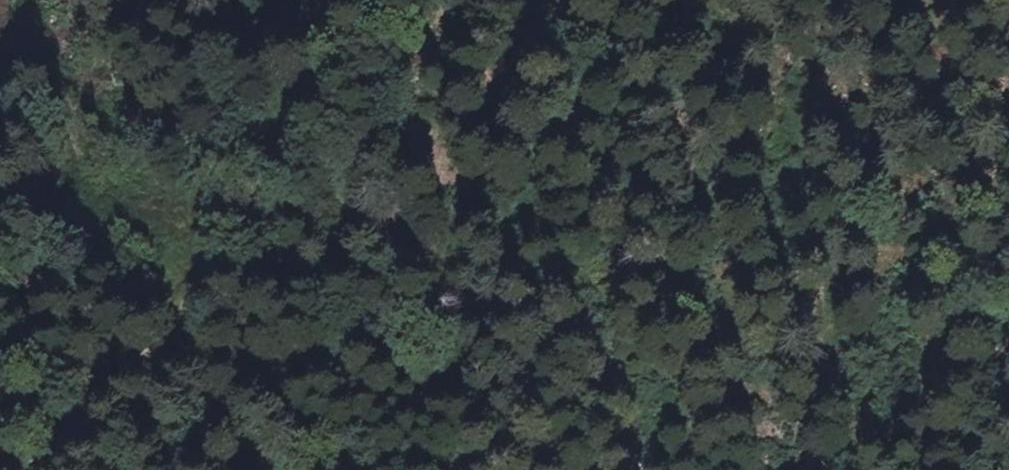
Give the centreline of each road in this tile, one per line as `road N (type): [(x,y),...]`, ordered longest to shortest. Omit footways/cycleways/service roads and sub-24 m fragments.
road 1 (track): [(790,469),(818,380),(828,277),(792,113),(829,0)]

